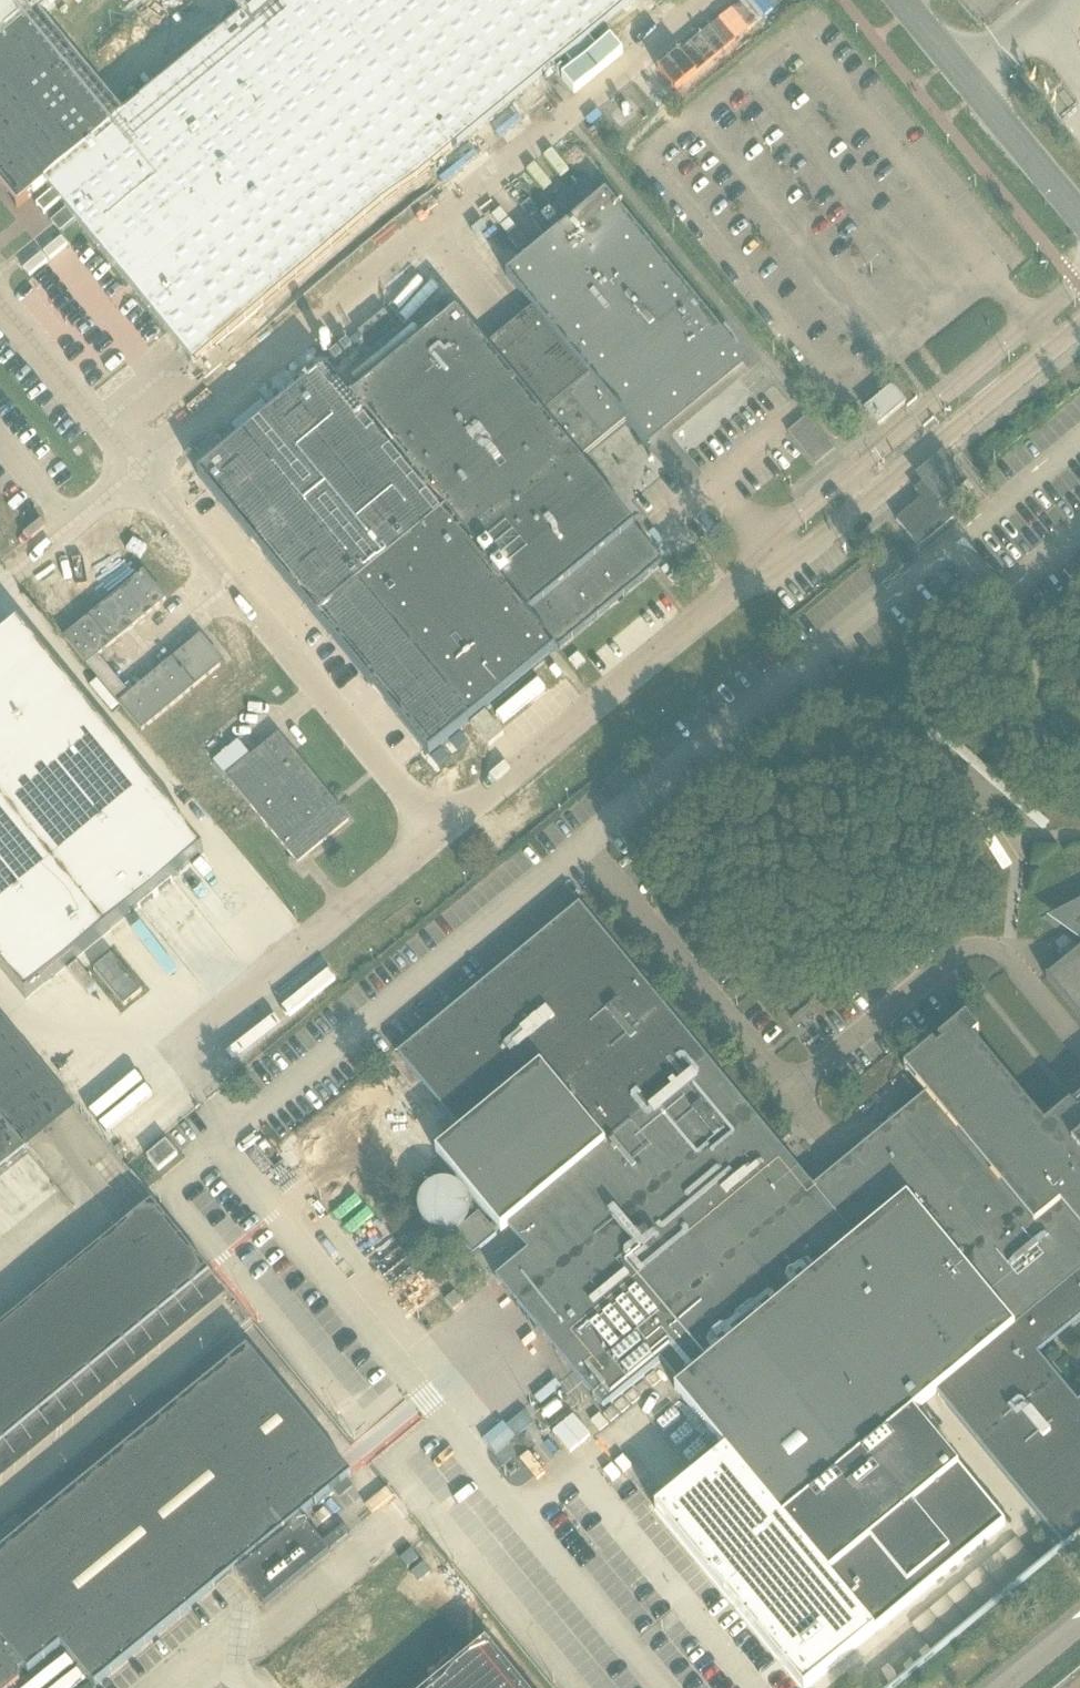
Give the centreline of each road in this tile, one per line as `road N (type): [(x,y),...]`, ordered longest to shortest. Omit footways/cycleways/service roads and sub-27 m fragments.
road 1 (tertiary): [(1079,218),(900,0)]

